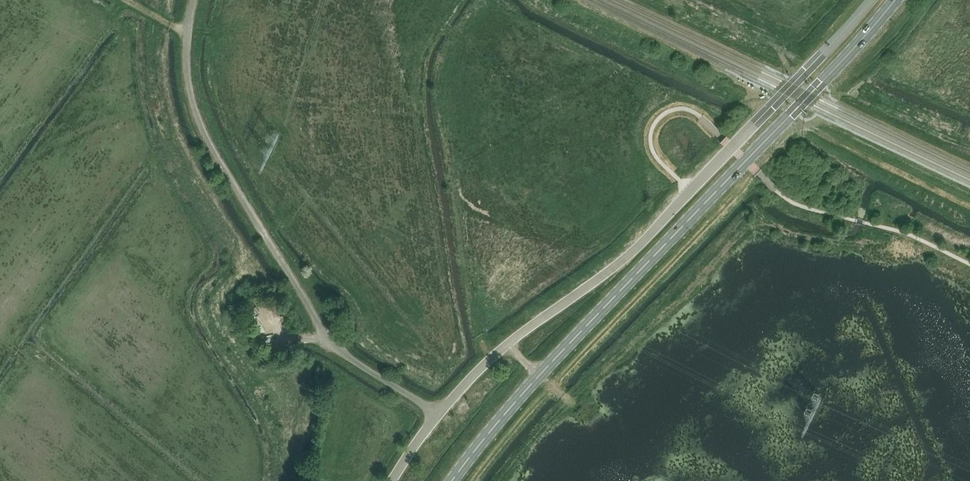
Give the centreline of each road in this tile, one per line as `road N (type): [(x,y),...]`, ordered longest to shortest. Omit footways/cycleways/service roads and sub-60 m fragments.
road 1 (secondary): [(453,480),(526,386),(808,102),(896,0)]
road 2 (unclassified): [(437,415),(526,329),(618,265),(869,0)]
road 3 (unclassified): [(437,415),(329,338),(204,133),(188,75),(194,0)]

